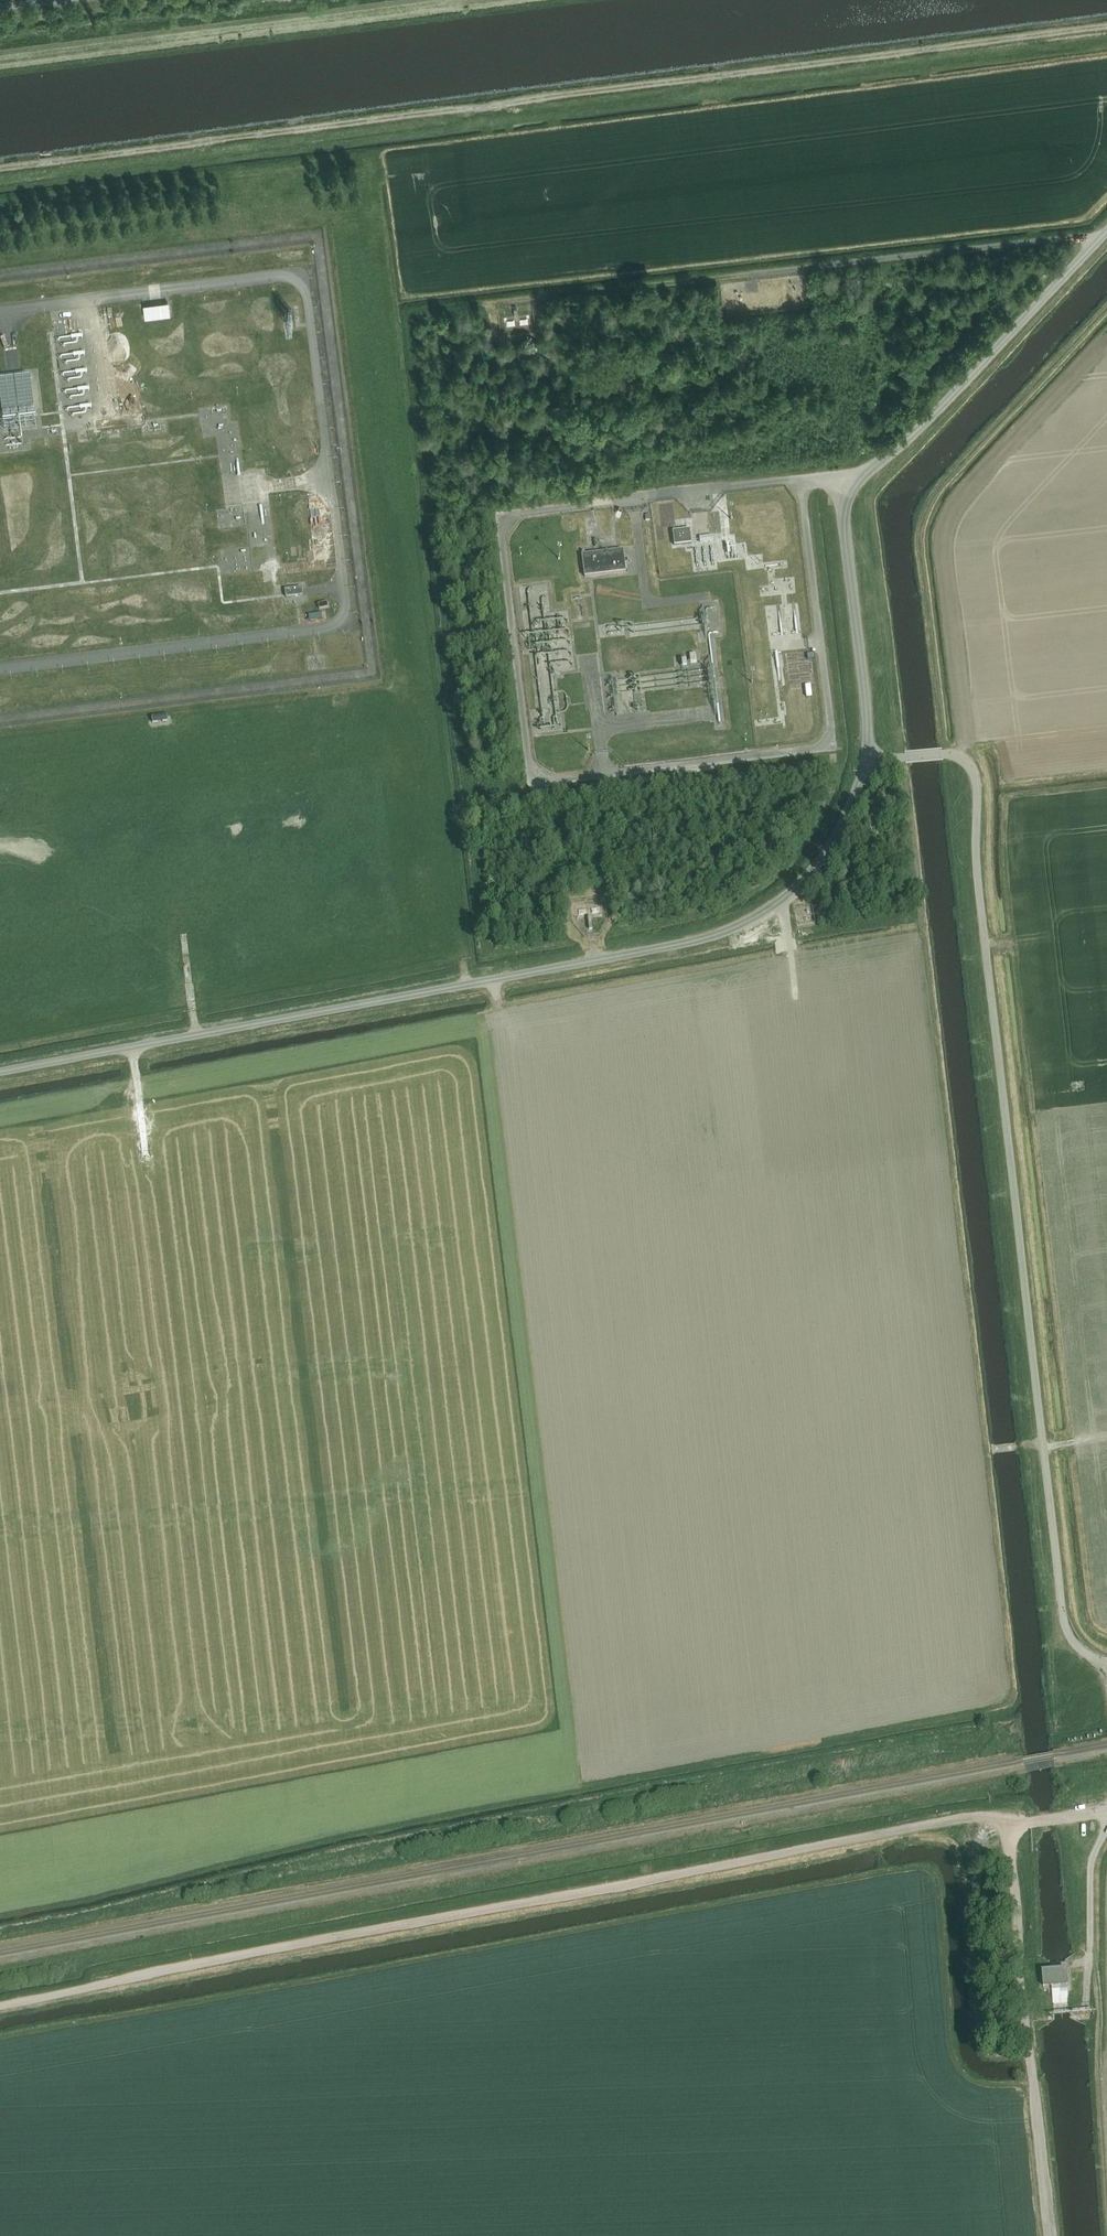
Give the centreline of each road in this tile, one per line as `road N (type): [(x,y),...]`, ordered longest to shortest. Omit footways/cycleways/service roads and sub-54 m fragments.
road 1 (track): [(0,2004),(997,1815),(1012,1827),(1017,1957),(1049,2235)]
road 2 (unclassified): [(0,1074),(655,952),(741,927),(778,905),(827,853),(863,764)]
road 3 (unclassified): [(1106,1665),(1080,1648),(1062,1612),(975,864),(974,787),(967,767),(943,756)]
road 4 (unclassified): [(863,764),(844,505),(1106,231)]

